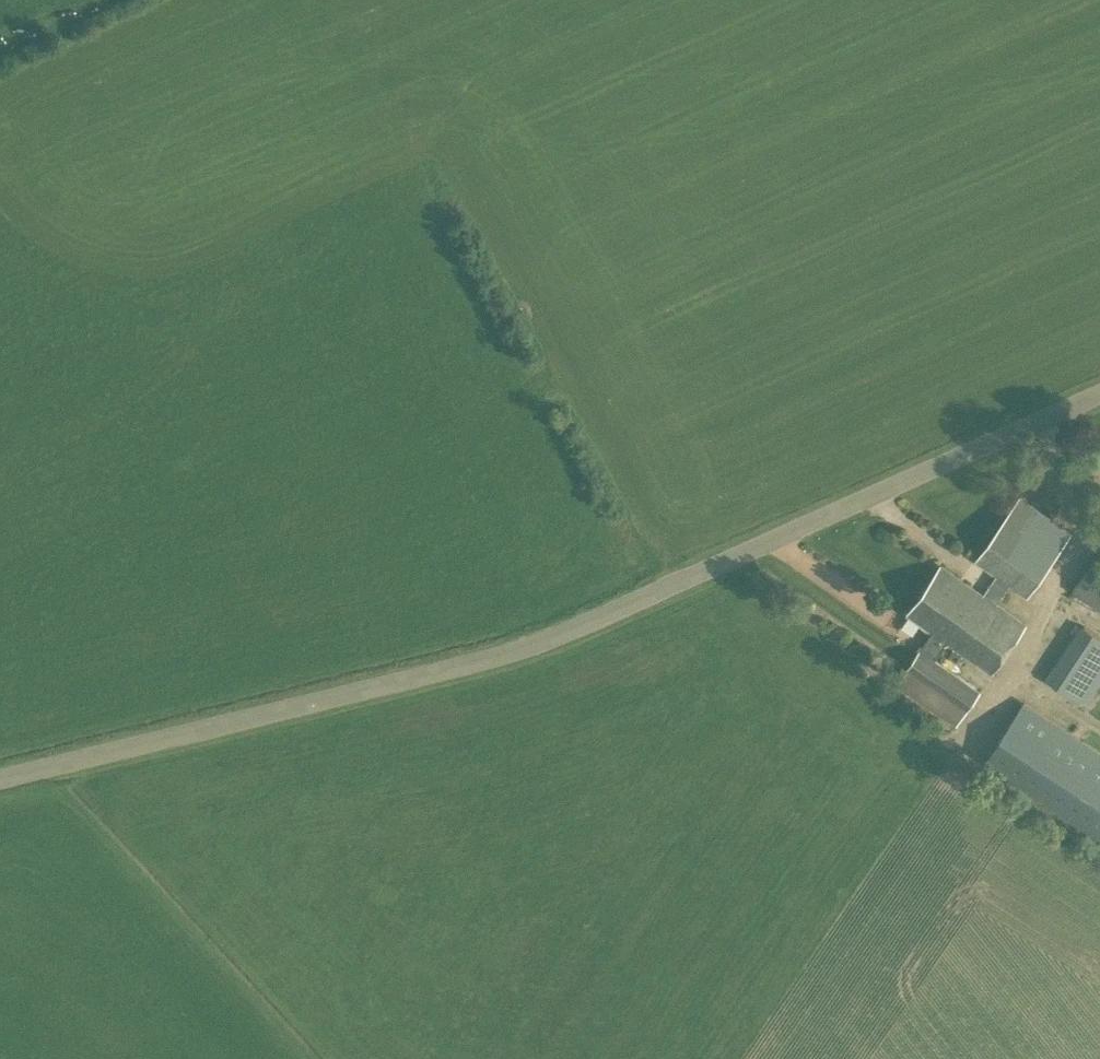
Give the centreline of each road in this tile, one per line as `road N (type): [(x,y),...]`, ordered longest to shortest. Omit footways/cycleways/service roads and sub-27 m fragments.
road 1 (unclassified): [(1099,392),(517,650),(0,778)]

